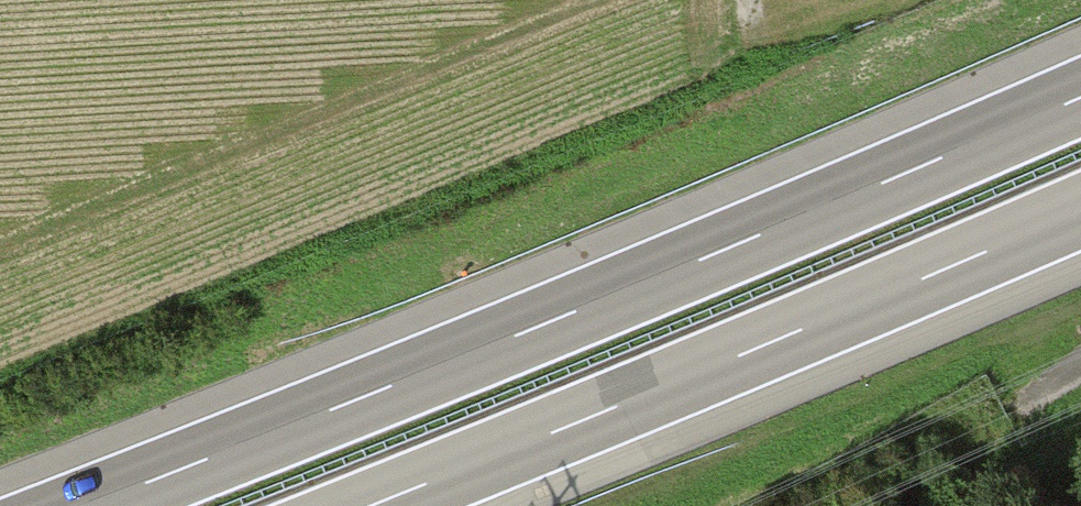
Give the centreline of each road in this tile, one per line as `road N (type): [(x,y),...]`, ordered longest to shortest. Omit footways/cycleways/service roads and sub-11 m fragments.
road 1 (motorway): [(1080,95),(724,250),(85,505)]
road 2 (motorway): [(373,505),(1080,210)]

